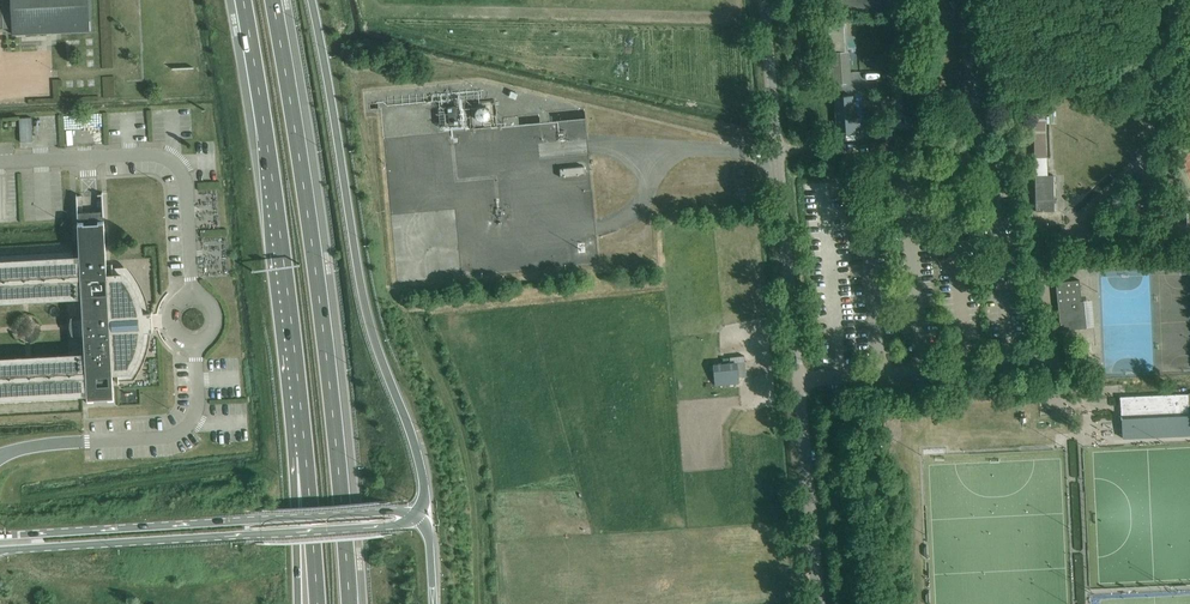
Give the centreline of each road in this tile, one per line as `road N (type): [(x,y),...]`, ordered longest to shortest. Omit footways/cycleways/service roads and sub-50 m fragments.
road 1 (trunk): [(349,603),(308,203),(273,0)]
road 2 (unclassified): [(819,603),(763,0)]
road 3 (trunk): [(418,518),(426,491),(366,309),(312,0)]
road 4 (trunk): [(241,0),(306,454)]
road 5 (secondary): [(0,550),(382,527),(418,518)]
road 6 (secondary): [(418,518),(381,512),(0,536)]
road 7 (trunk): [(306,454),(293,508),(297,603)]
road 8 (trunk): [(306,454),(317,603)]

